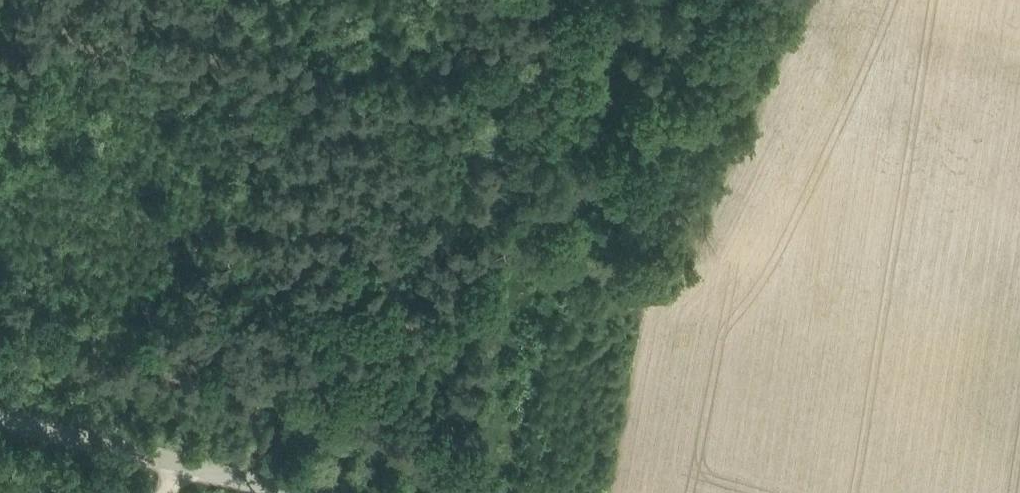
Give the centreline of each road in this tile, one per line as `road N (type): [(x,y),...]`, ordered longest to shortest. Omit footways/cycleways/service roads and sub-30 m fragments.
road 1 (tertiary): [(298,492),(0,420)]

